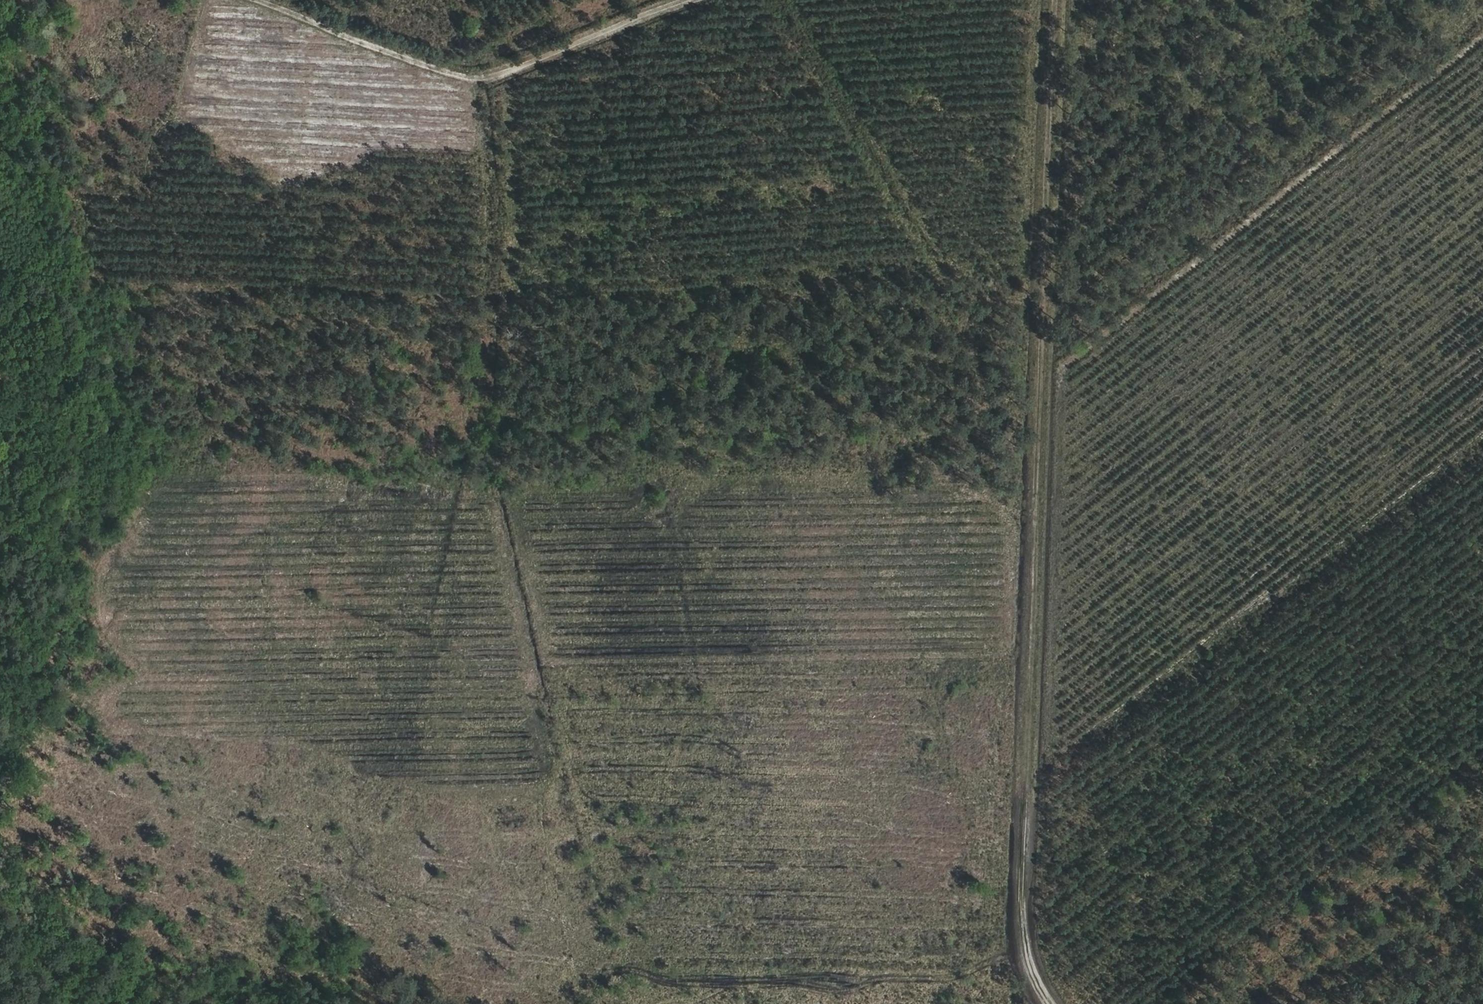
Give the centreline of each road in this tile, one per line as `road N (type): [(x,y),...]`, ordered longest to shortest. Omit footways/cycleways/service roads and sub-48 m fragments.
road 1 (track): [(1061,1003),(1023,915),(1047,462),(1056,0)]
road 2 (track): [(679,0),(525,69),(481,76),(288,22),(248,0)]

